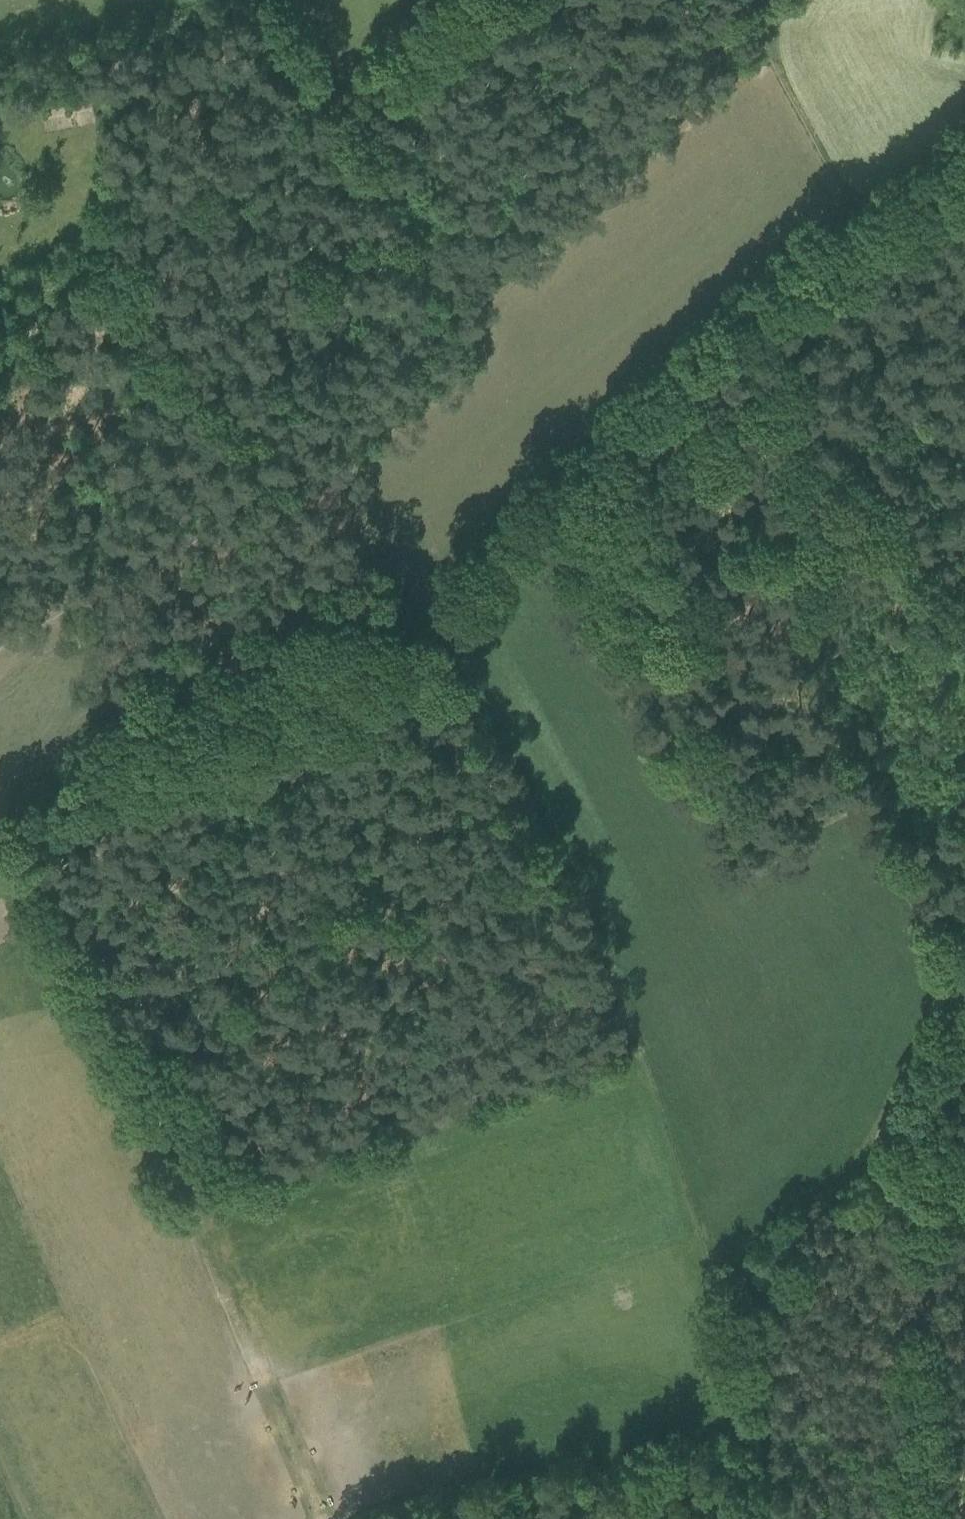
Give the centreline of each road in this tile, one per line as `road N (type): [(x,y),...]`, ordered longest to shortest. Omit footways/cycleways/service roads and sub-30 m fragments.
road 1 (track): [(0,861),(444,616),(558,509),(782,321),(964,205)]
road 2 (track): [(766,1518),(768,1304),(922,1092),(964,975)]

